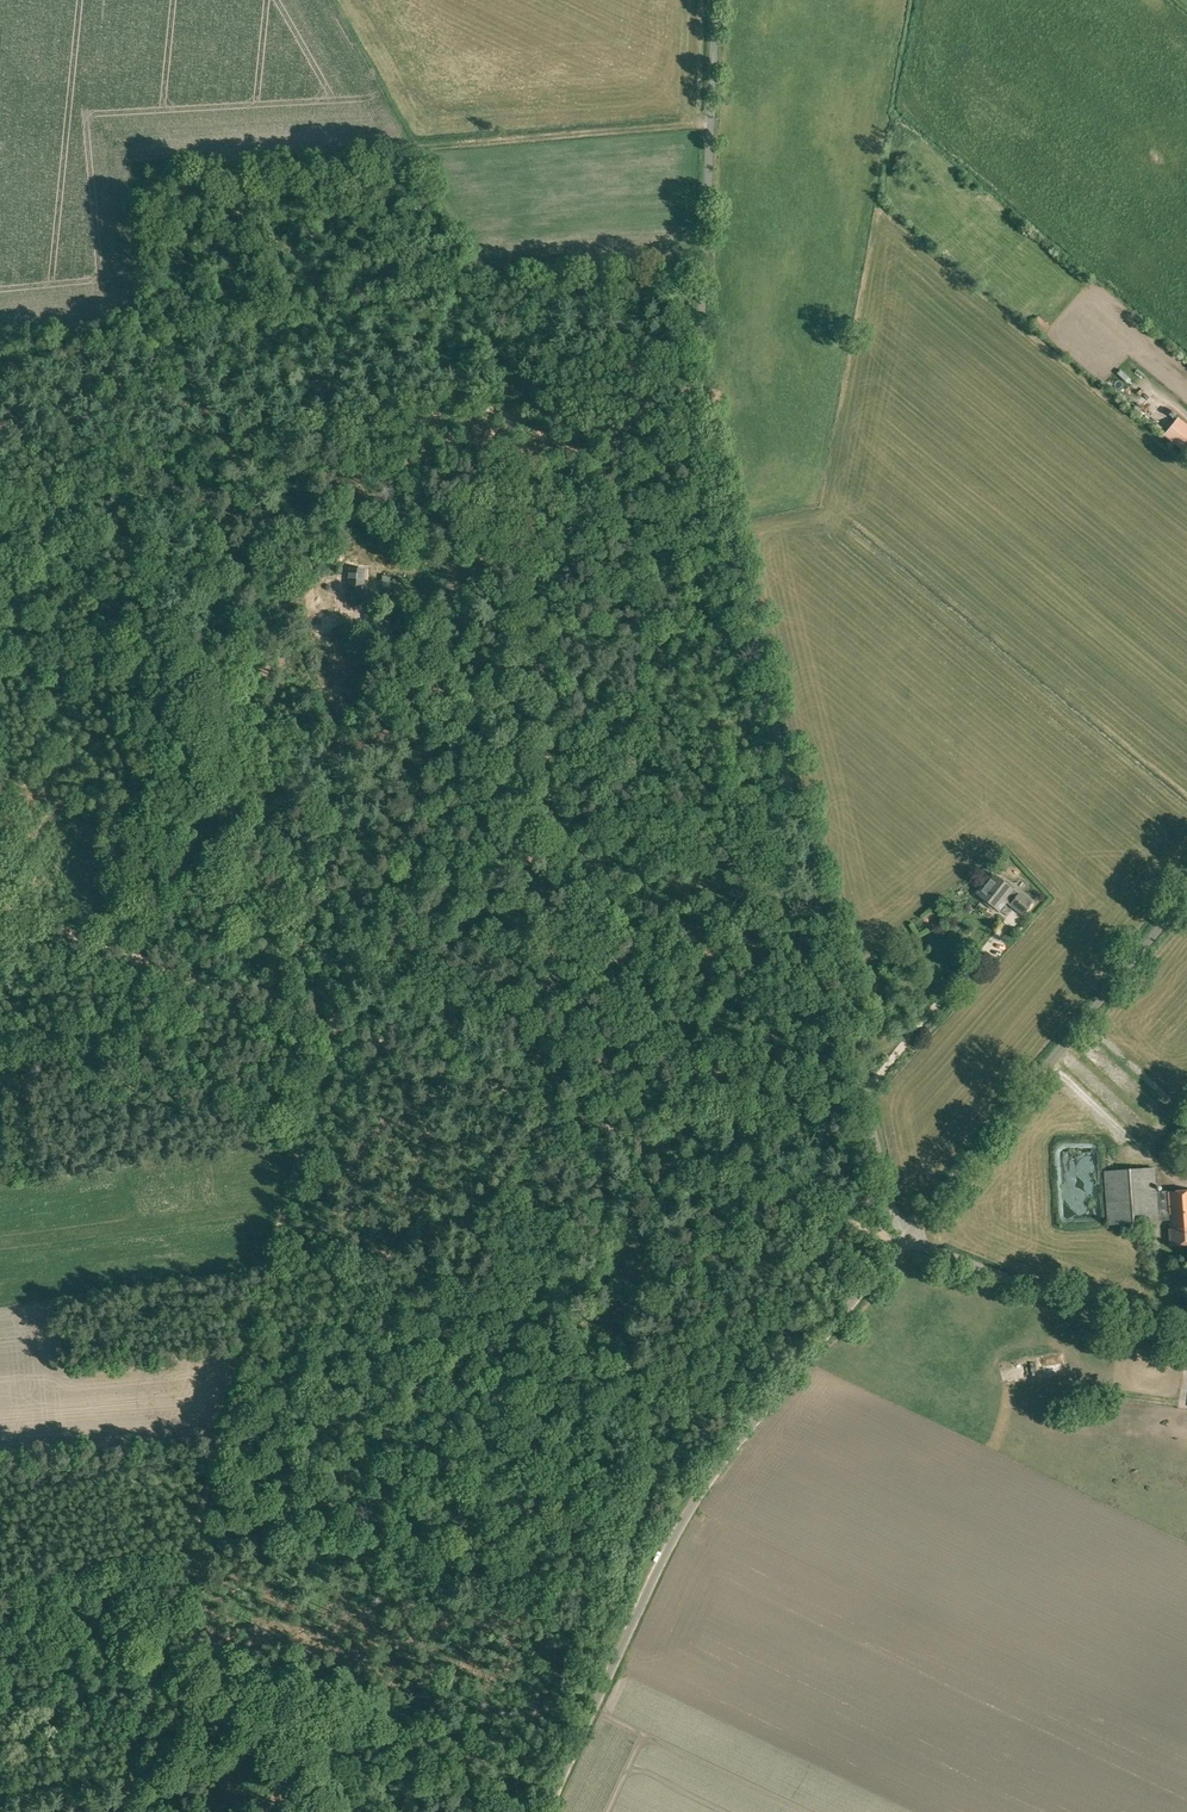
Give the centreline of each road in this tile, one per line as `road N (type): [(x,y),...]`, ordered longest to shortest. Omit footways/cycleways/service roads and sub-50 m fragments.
road 1 (unclassified): [(904,1237),(716,432),(708,355),(722,0)]
road 2 (unclassified): [(545,1811),(701,1492),(904,1237)]
road 3 (track): [(331,1027),(904,1237)]
road 4 (track): [(718,122),(137,166)]
road 5 (track): [(164,1659),(306,1129)]
road 6 (unclassified): [(904,1237),(1186,894)]
road 7 (track): [(687,124),(690,68),(421,90),(440,123)]
road 8 (track): [(331,1027),(0,905)]
road 9 (unclassified): [(1186,1343),(904,1237)]
road 10 (track): [(331,1027),(348,990),(472,843)]
road 11 (track): [(131,1811),(164,1659)]

